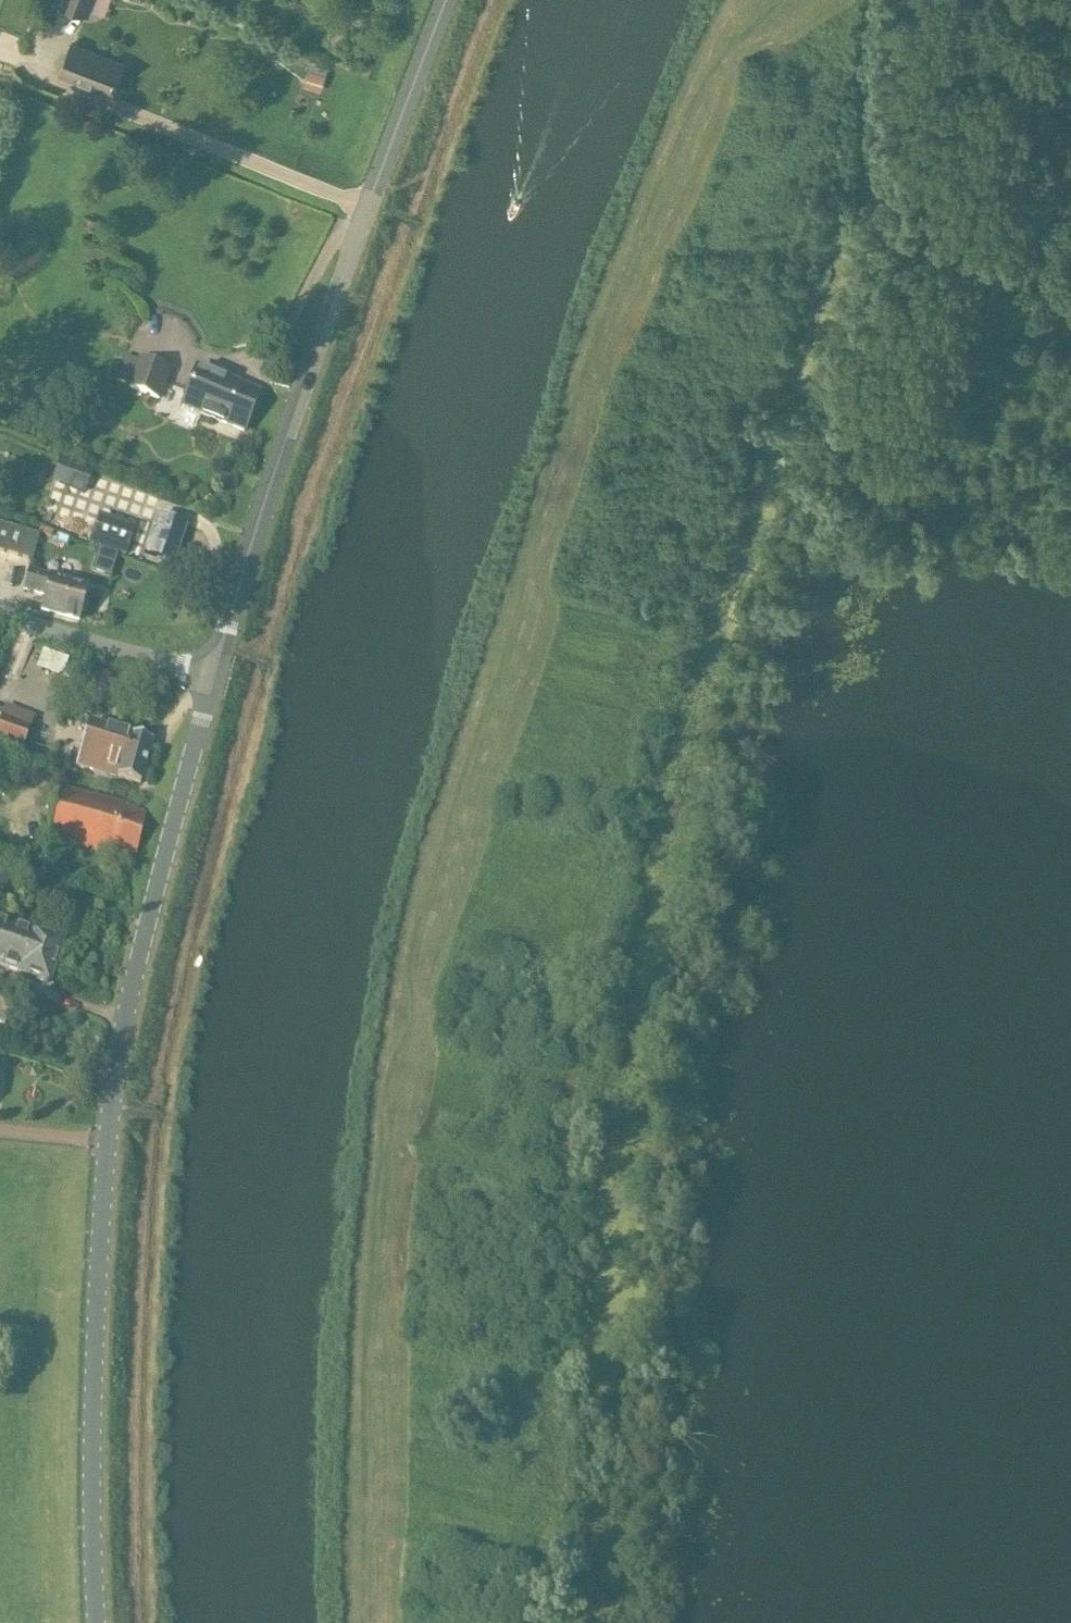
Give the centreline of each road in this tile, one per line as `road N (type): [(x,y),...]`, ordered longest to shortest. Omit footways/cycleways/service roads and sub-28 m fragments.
road 1 (tertiary): [(96,1622),(92,1418),(107,1143),(134,973),(210,677)]
road 2 (tertiary): [(210,677),(273,473),(448,0)]
road 3 (unclassified): [(210,677),(0,613)]

